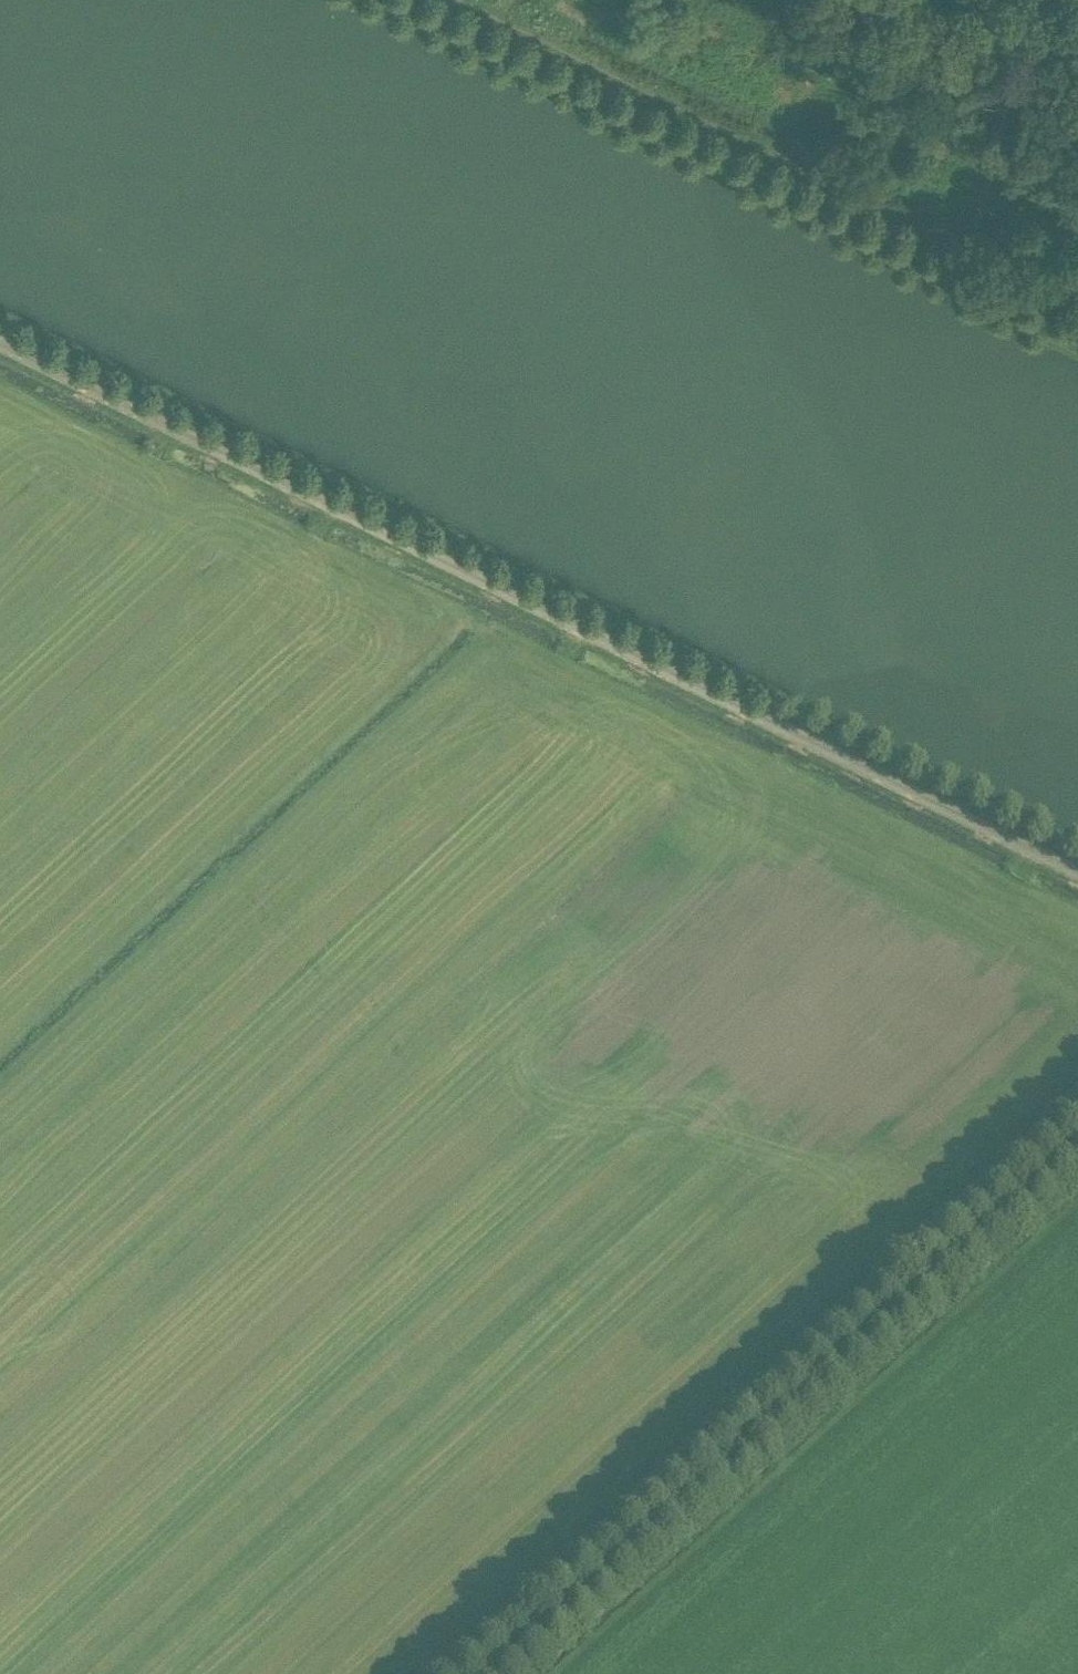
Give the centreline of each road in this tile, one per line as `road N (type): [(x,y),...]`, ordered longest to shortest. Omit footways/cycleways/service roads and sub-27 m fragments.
road 1 (track): [(1077,872),(0,344)]
road 2 (track): [(1077,1145),(495,1673)]
road 3 (track): [(470,0),(1077,302)]

